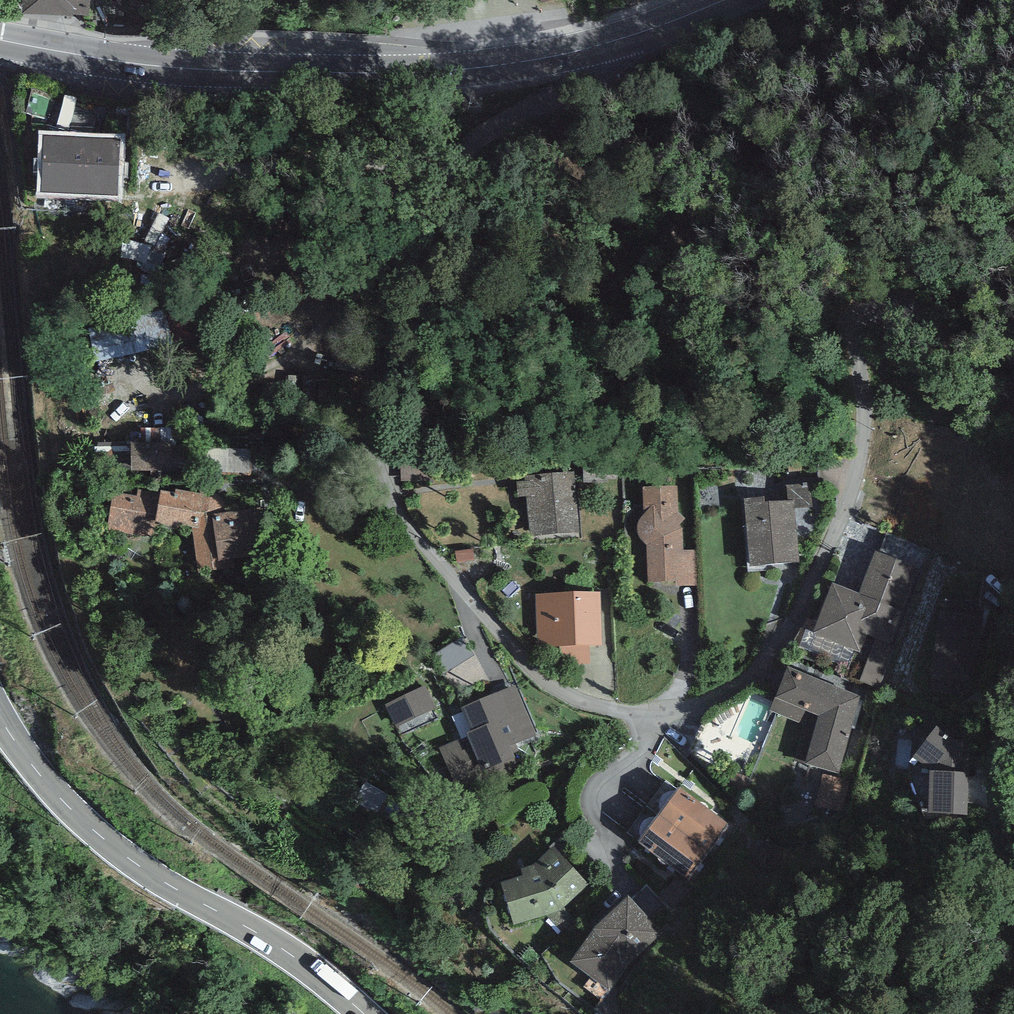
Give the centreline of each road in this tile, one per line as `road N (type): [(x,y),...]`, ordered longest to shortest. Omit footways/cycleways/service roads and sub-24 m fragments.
road 1 (residential): [(1013,405),(932,323),(905,309),(878,311),(859,334),(864,432),(848,497),(761,667),(712,701),(652,713),(580,700),(539,675),(406,524),(378,466),(373,419),(456,163),(494,127),(597,71),(603,45)]
road 2 (secondary): [(0,40),(229,72),(427,73),(603,45)]
road 3 (secondary): [(0,718),(99,835),(273,943),(363,1013)]
road 4 (residential): [(1013,909),(994,796),(1013,584)]
road 5 (secondary): [(603,45),(722,0)]

